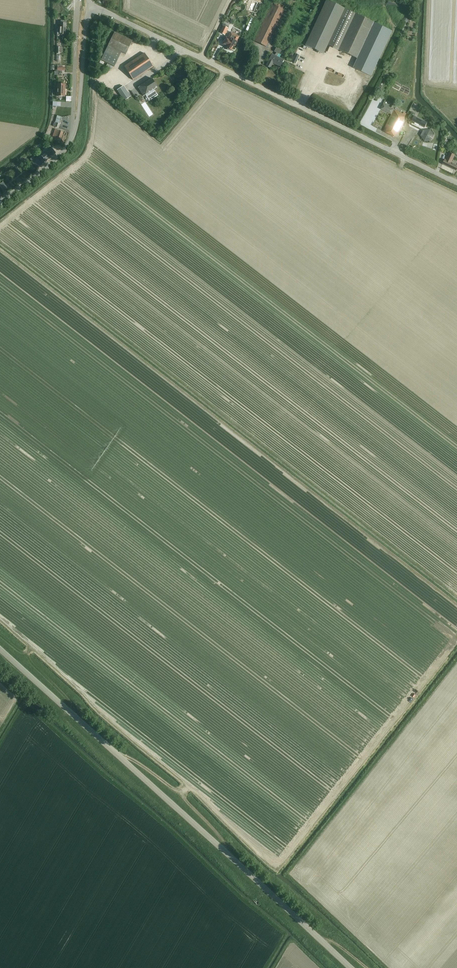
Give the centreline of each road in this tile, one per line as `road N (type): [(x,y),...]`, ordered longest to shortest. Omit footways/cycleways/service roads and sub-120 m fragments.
road 1 (unclassified): [(353,967),(0,648)]
road 2 (unclassified): [(456,183),(88,5)]
road 3 (unclassified): [(74,131),(88,5)]

